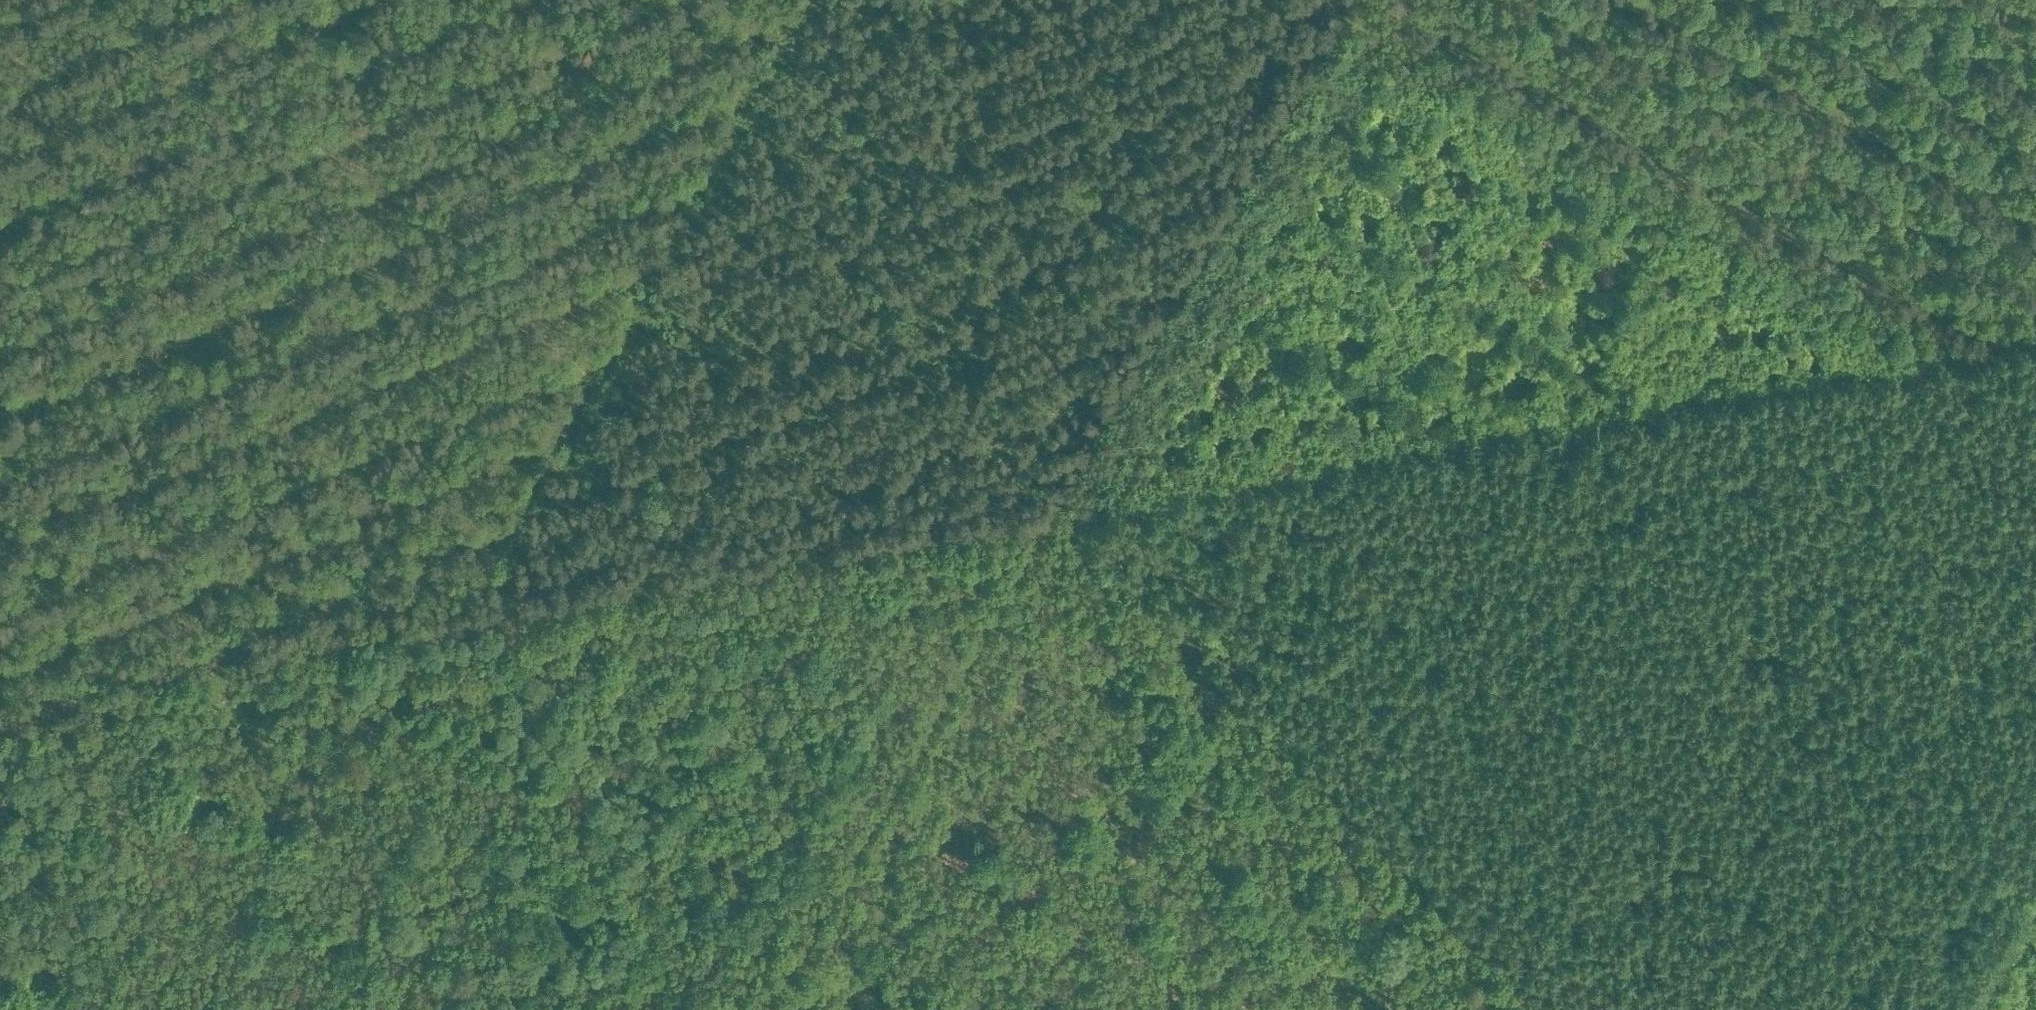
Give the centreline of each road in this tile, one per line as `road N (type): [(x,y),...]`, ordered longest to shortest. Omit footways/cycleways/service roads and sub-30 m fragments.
road 1 (track): [(1349,0),(765,1009)]

